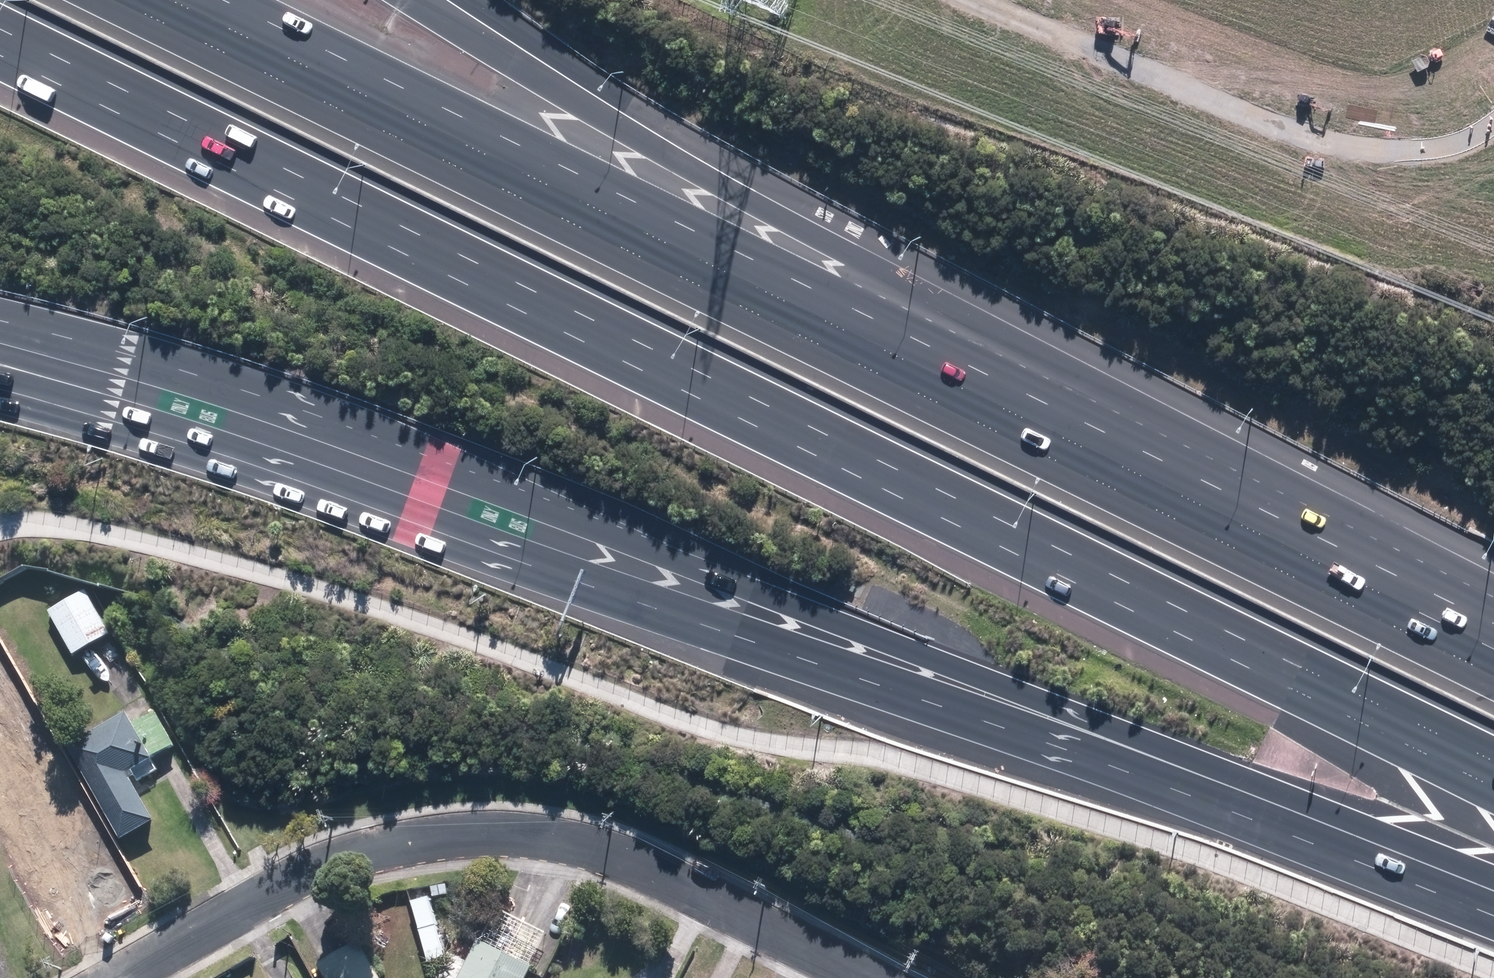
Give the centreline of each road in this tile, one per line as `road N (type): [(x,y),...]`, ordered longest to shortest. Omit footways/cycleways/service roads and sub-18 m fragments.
road 1 (motorway): [(1493,787),(0,54)]
road 2 (motorway): [(170,0),(1493,650)]
road 3 (motorway): [(408,0),(562,98),(1493,634)]
road 4 (motorway): [(1012,719),(828,630),(429,456),(0,324)]
road 5 (motorway): [(1012,719),(796,658),(235,461),(0,396)]
road 6 (residential): [(859,977),(603,848),(480,835),(345,859),(281,885),(120,977)]
road 7 (motorway): [(1493,899),(1012,719)]

